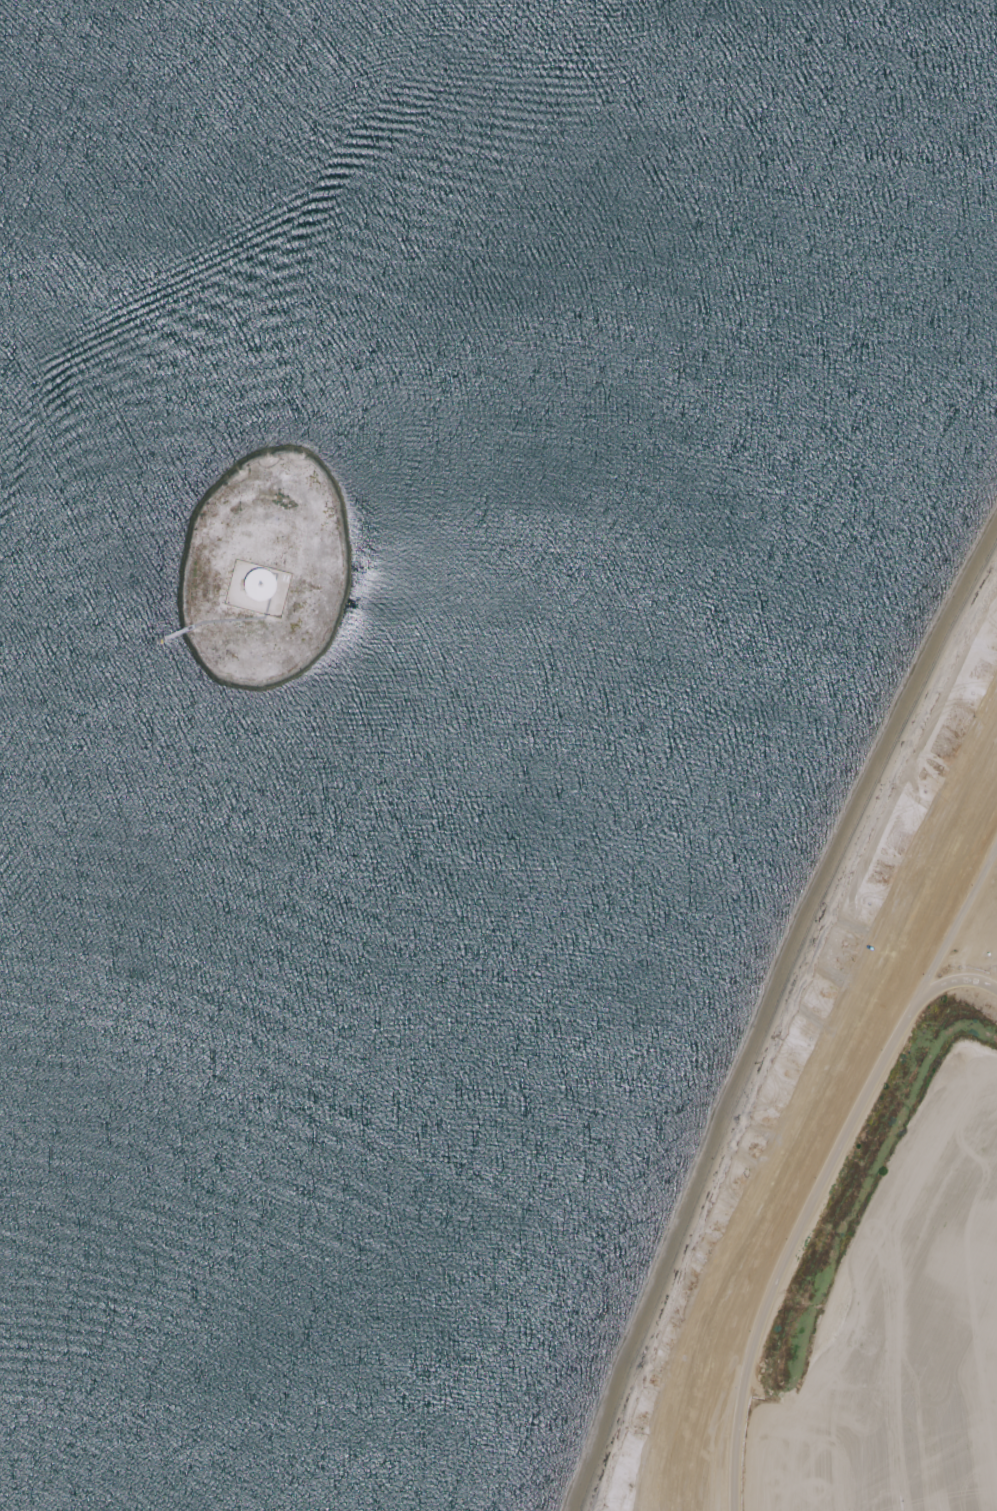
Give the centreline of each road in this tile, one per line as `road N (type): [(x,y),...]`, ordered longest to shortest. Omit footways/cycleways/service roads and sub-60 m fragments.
road 1 (residential): [(916,999),(764,1313),(737,1426),(729,1510)]
road 2 (residential): [(996,846),(916,999)]

